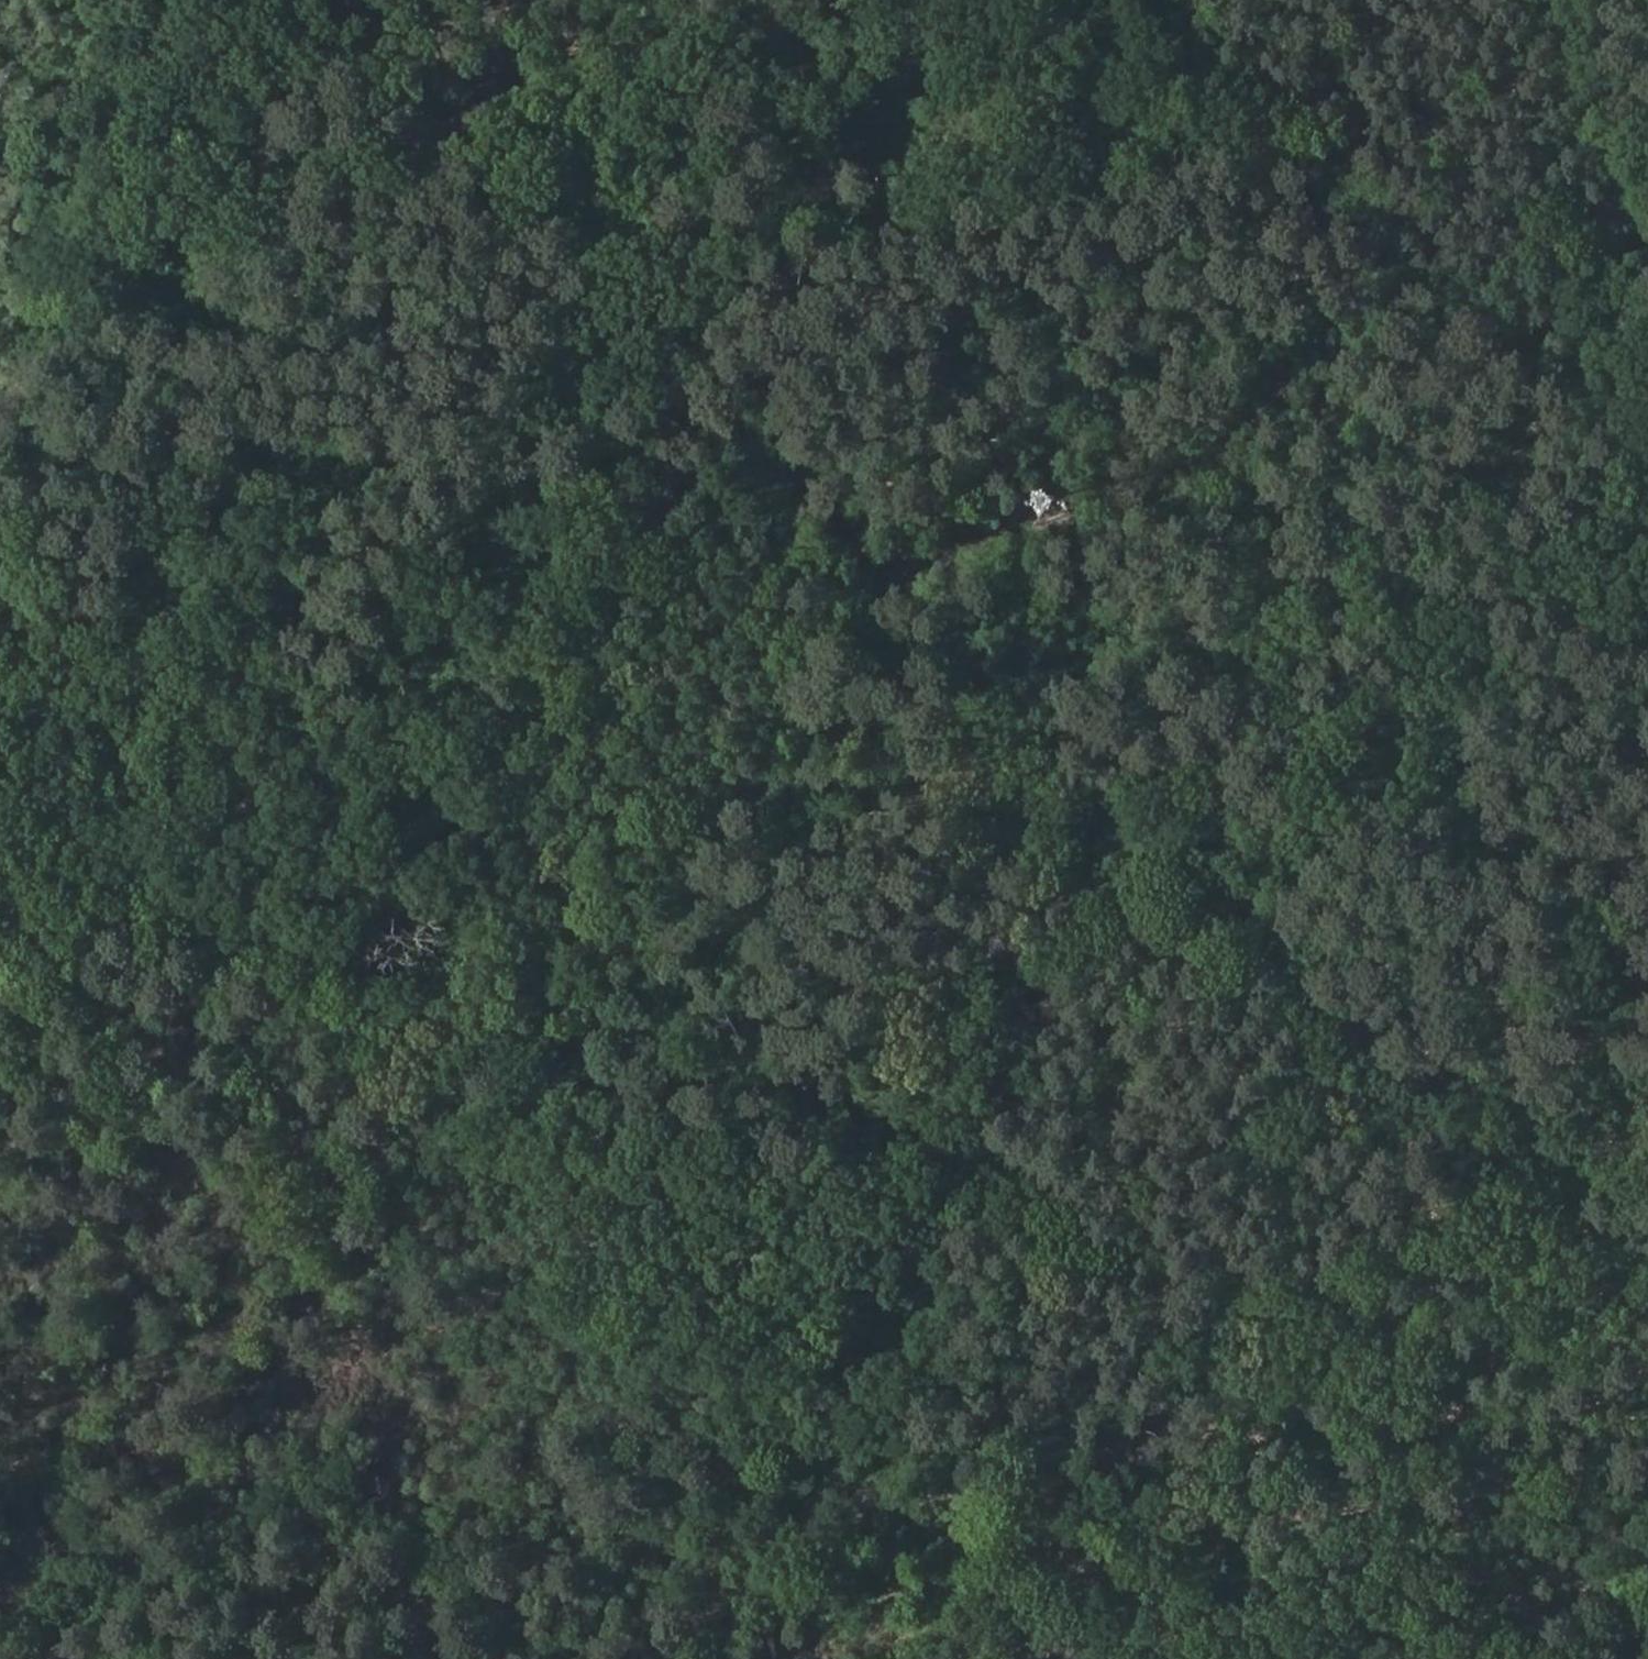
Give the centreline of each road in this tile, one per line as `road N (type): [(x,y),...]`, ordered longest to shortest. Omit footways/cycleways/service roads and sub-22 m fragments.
road 1 (track): [(1087,762),(943,1119),(700,1658)]
road 2 (track): [(0,459),(205,0)]

